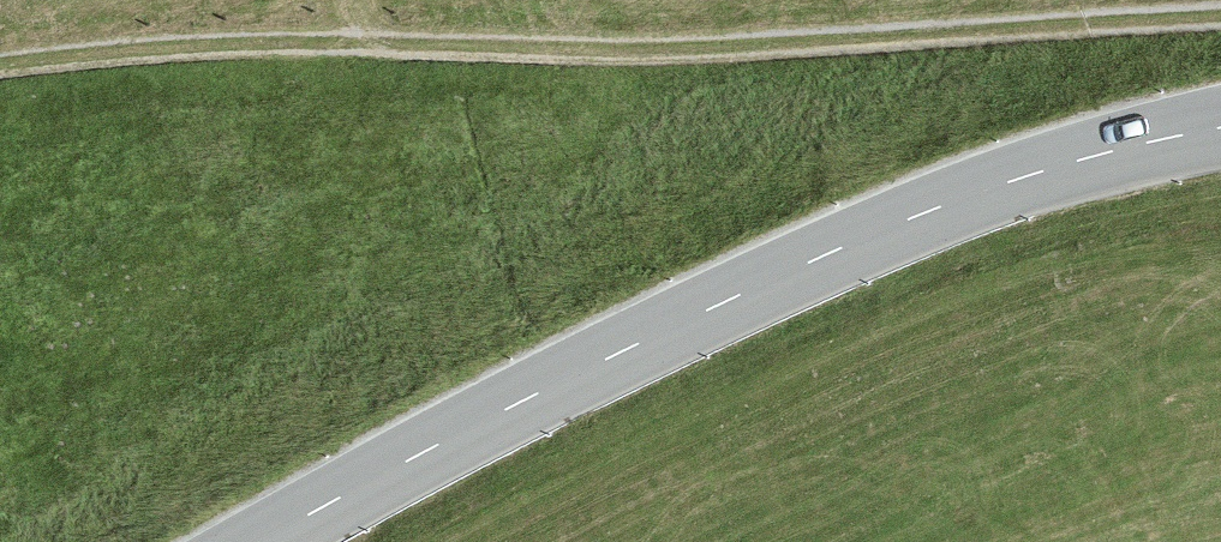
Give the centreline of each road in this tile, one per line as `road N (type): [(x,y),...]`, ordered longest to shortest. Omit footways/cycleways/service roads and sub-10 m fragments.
road 1 (track): [(1220,17),(652,55),(109,53),(0,63)]
road 2 (tertiary): [(1220,125),(1044,168),(913,217),(619,351),(259,541)]

